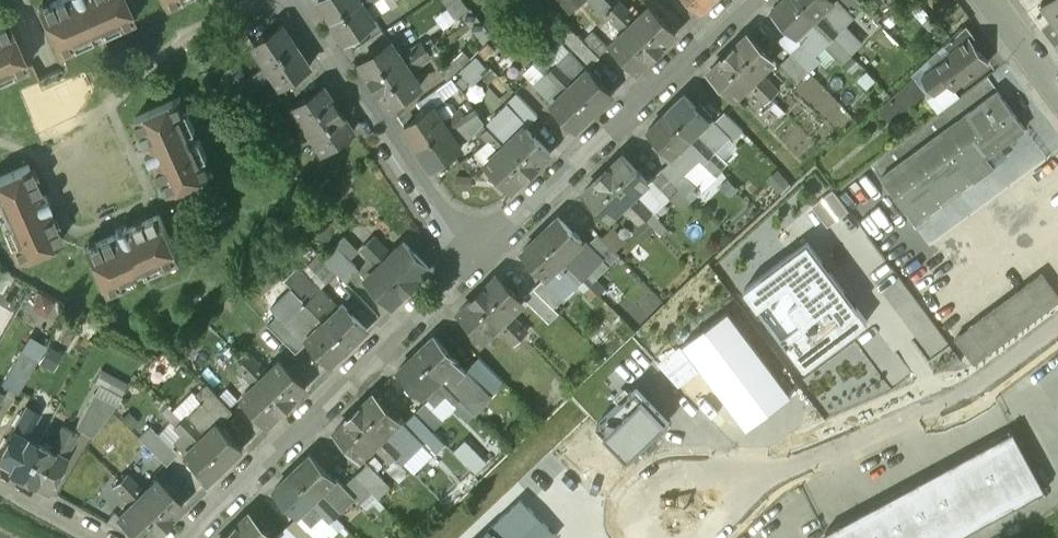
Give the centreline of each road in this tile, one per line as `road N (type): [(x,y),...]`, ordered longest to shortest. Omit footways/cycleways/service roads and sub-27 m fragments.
road 1 (residential): [(473,257),(180,537)]
road 2 (residential): [(751,0),(473,257)]
road 3 (residential): [(302,0),(473,257)]
road 4 (residential): [(111,537),(0,480)]

